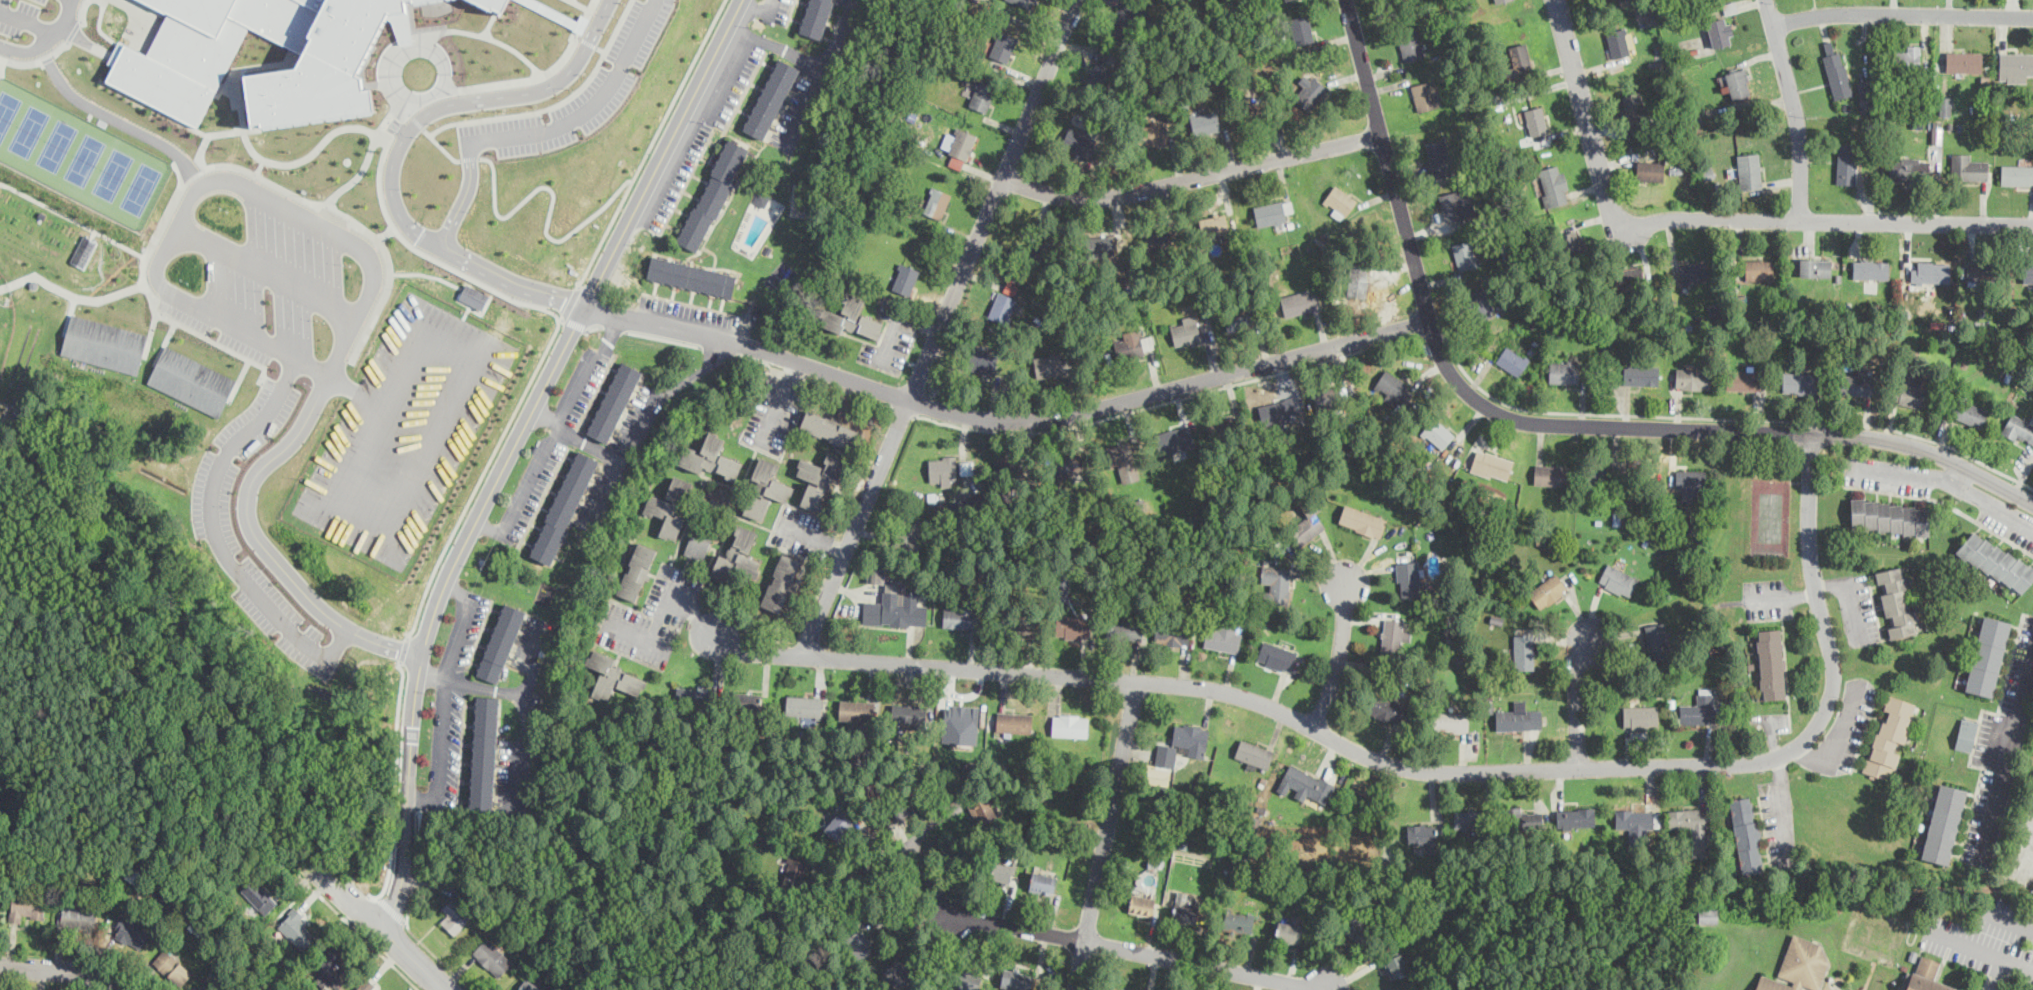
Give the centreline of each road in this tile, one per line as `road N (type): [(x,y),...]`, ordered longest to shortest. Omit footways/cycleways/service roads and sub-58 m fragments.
road 1 (residential): [(1813,432),(1810,537),(1834,687),(1809,735),(1758,761),(1424,770),(1361,753),(1255,699),(1205,686),(742,651),(704,633)]
road 2 (residential): [(380,926),(402,882),(417,678),(446,582),(742,0)]
road 3 (residential): [(2032,503),(1946,458),(1879,436),(1528,421),(1478,400),(1435,339),(1347,0)]
road 4 (residential): [(1429,318),(1088,411),(1015,421),(908,400),(780,356),(587,306)]
road 5 (residential): [(803,654),(1077,0)]
road 6 (residential): [(2032,224),(1674,218),(1629,227),(1614,216),(1556,0)]
road 7 (residential): [(1002,178),(1052,193),(1114,196),(1381,135)]
road 8 (residential): [(1139,680),(1073,989)]
road 9 (residential): [(2032,16),(1845,12),(1774,24)]
road 10 (residential): [(1083,940),(1326,989)]
road 11 (residential): [(1802,219),(1801,139),(1768,0)]
road 12 (residential): [(2032,654),(1976,856)]
road 13 (residential): [(320,866),(445,989)]
road 14 (residential): [(1314,728),(1341,650),(1344,574)]
road 15 (residential): [(1083,940),(947,912)]
road 16 (residential): [(1579,768),(1576,662),(1593,635)]

